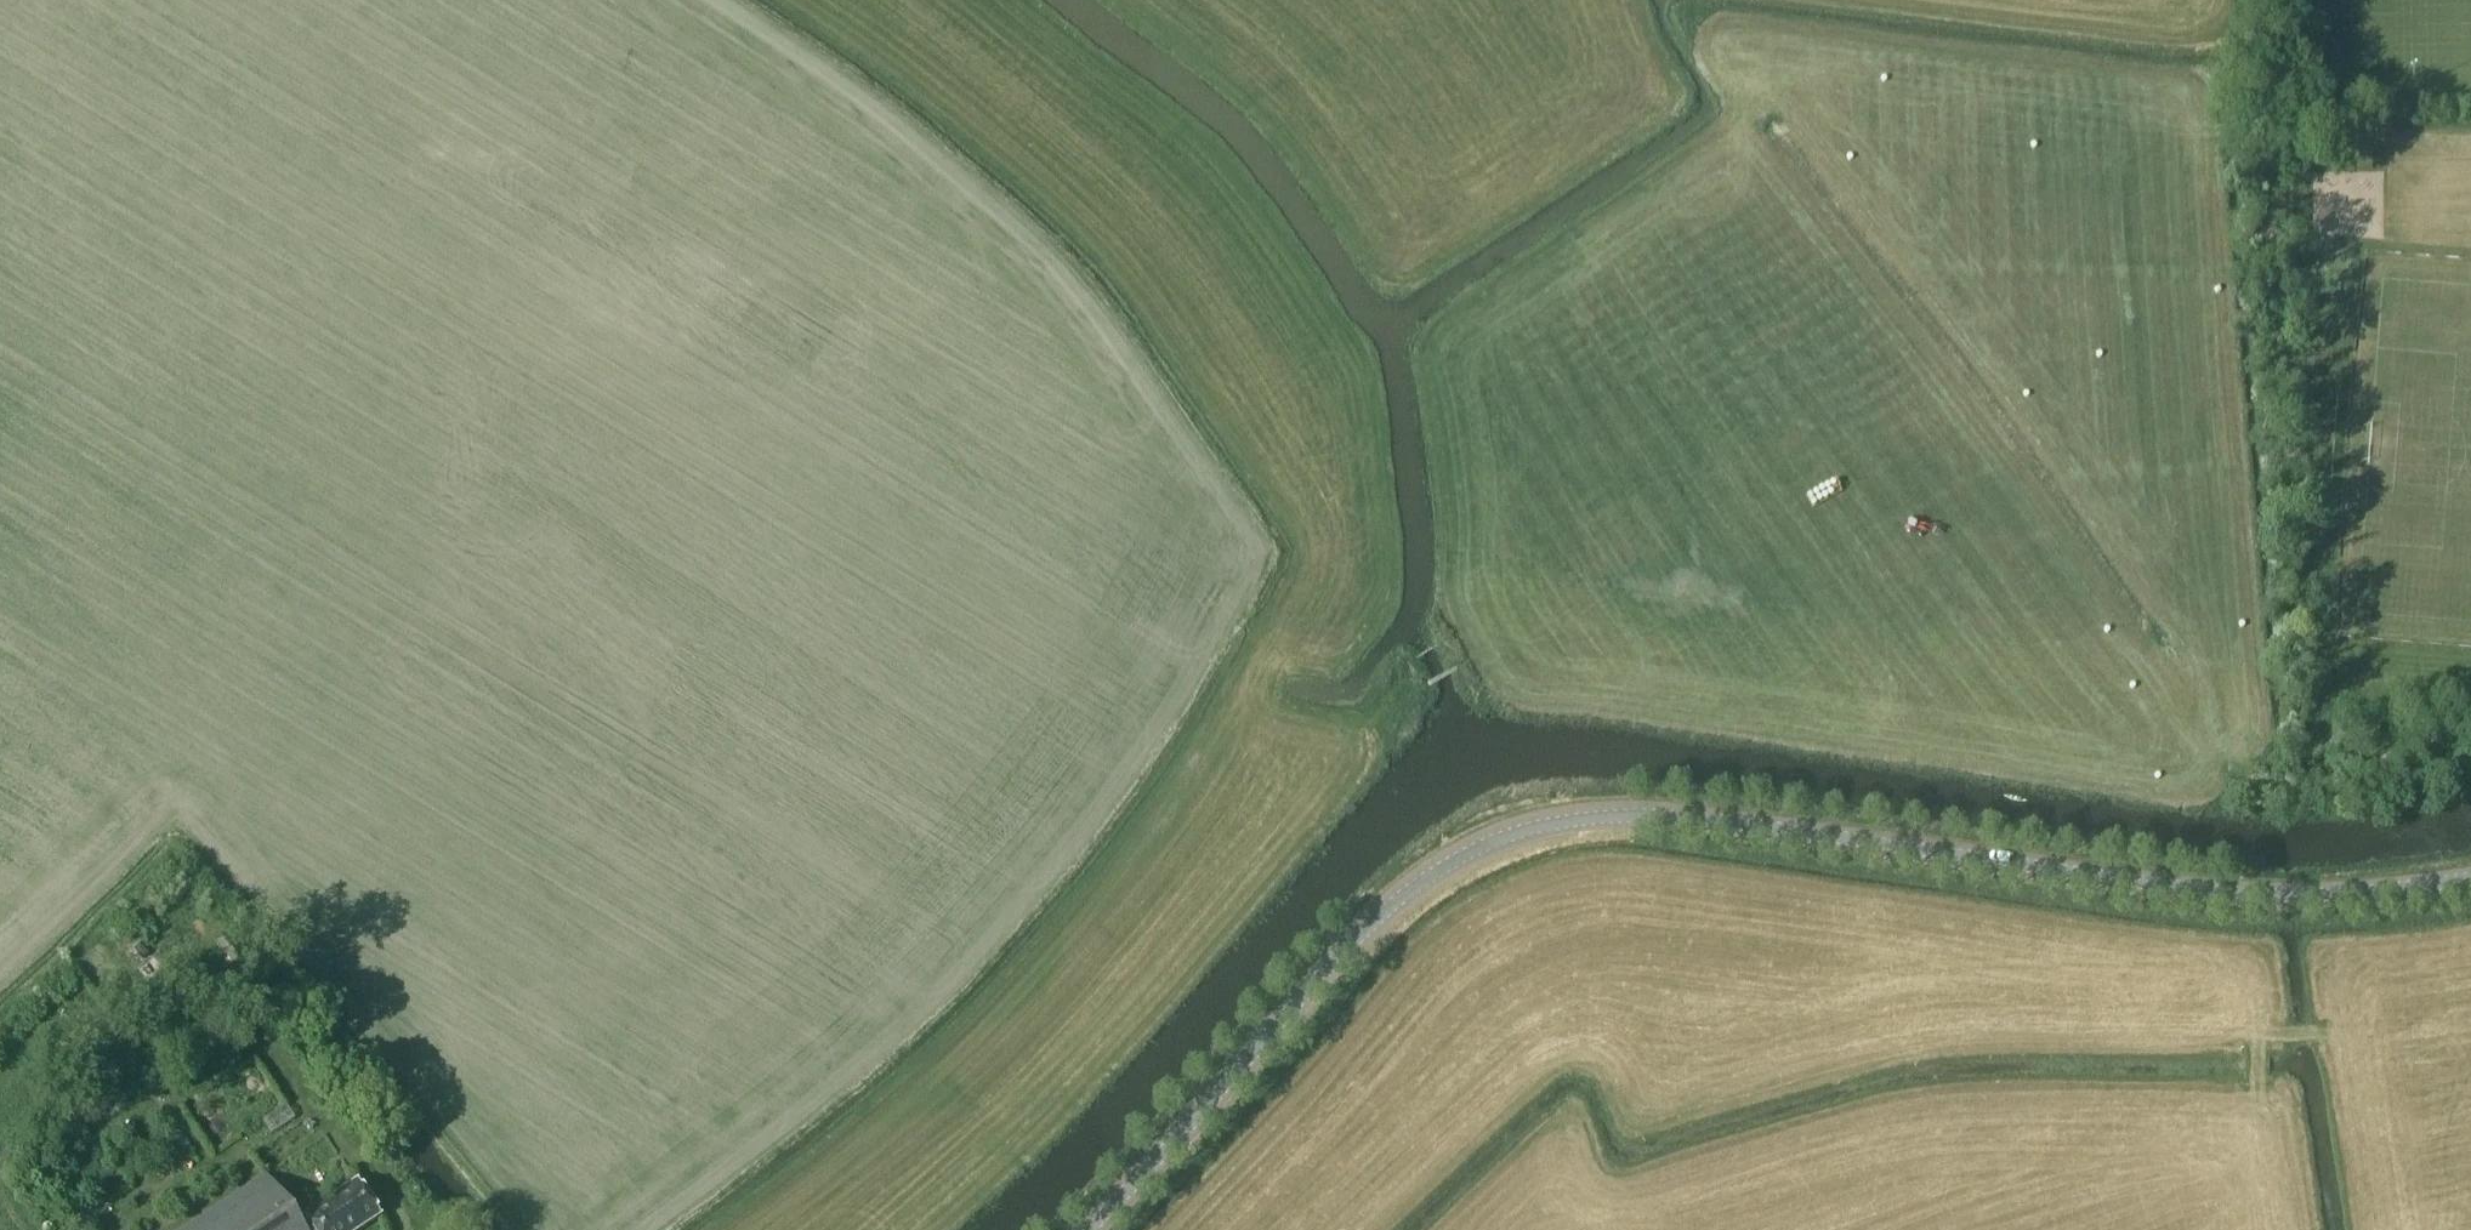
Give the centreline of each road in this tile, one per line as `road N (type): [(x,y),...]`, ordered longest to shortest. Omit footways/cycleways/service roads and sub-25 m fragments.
road 1 (tertiary): [(1087,1229),(1387,909),(1463,856),(1537,825),(1682,813),(2190,890),(2303,897),(2470,879)]

